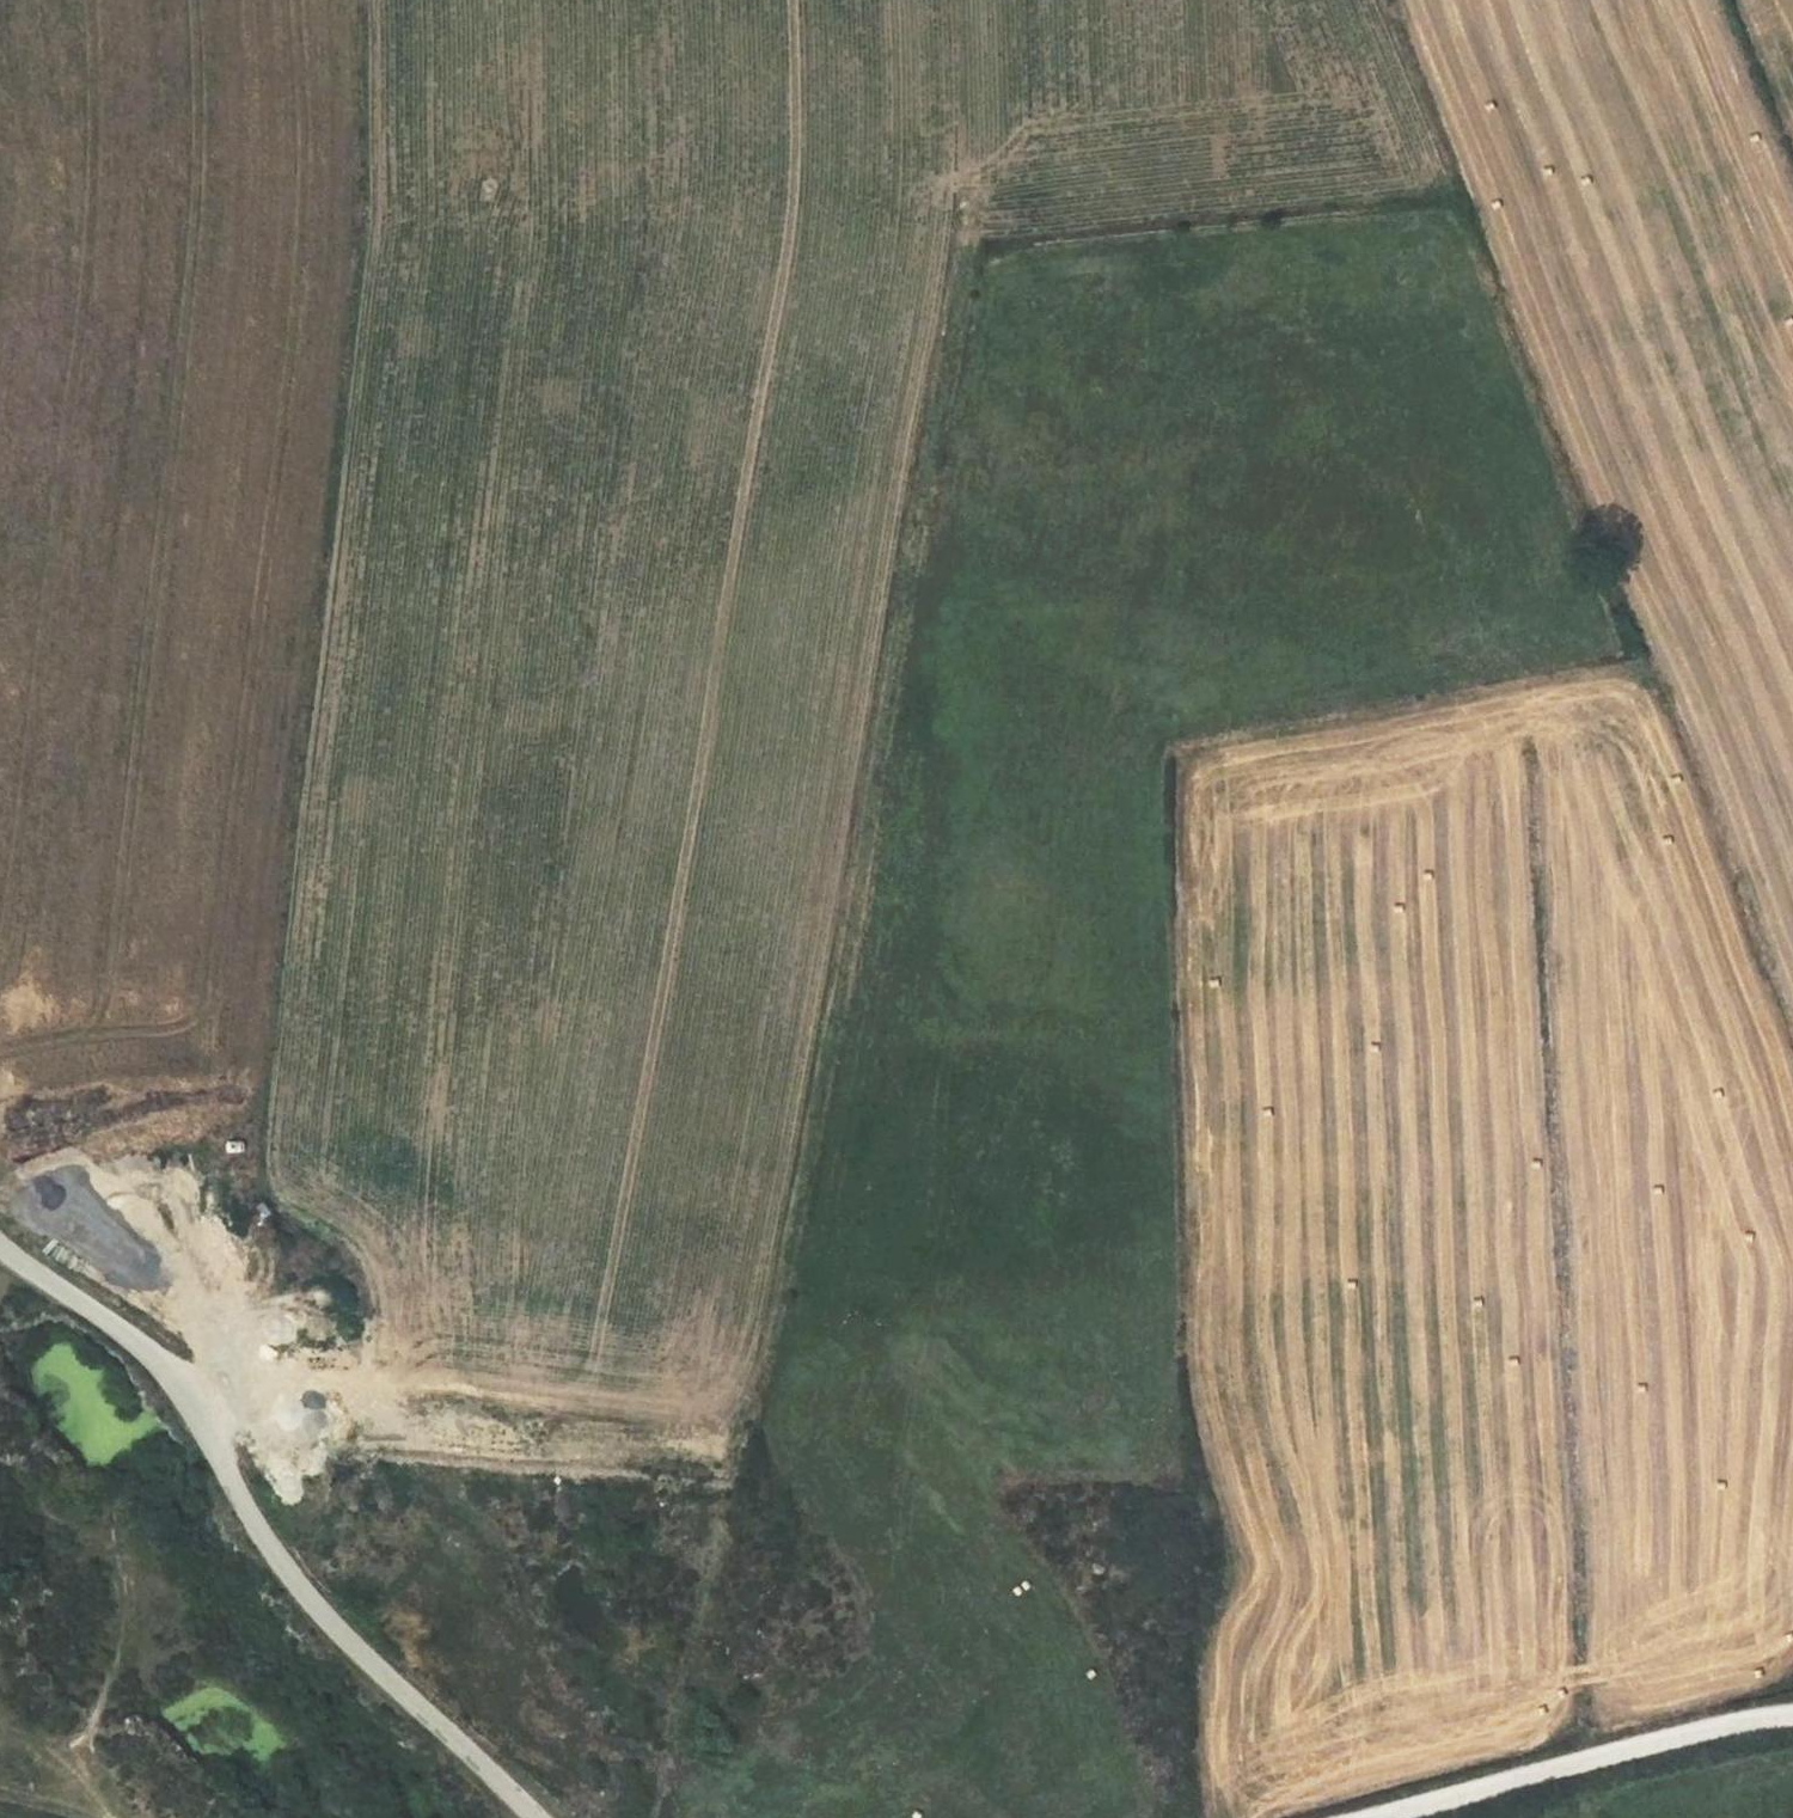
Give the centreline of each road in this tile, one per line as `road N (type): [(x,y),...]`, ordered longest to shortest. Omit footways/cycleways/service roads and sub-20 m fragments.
road 1 (unclassified): [(0,1249),(72,1295),(169,1383),(304,1604),(538,1817)]
road 2 (unclassified): [(1792,1717),(1723,1726),(1378,1817)]

